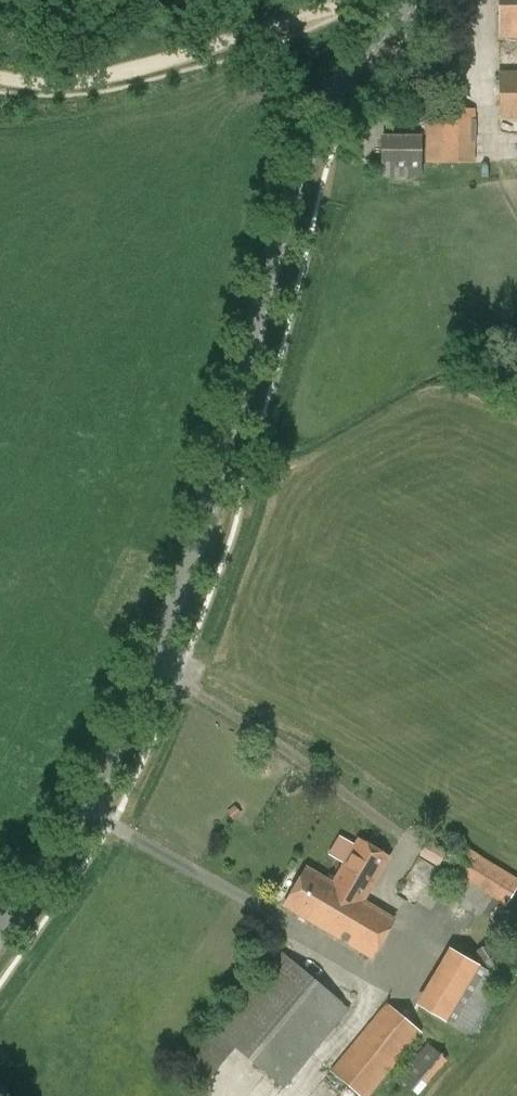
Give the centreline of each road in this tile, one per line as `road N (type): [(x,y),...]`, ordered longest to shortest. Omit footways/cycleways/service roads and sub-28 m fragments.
road 1 (secondary): [(0,929),(65,836),(128,716),(208,501),(312,135),(363,52),(409,0)]
road 2 (track): [(0,86),(122,82),(358,0)]

